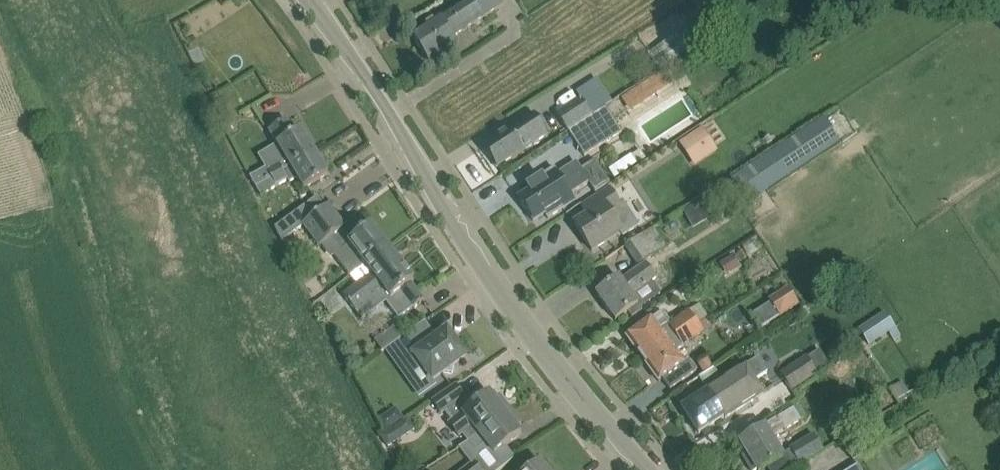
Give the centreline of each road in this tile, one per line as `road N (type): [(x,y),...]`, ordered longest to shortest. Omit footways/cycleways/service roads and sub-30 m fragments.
road 1 (secondary): [(643,469),(494,278),(312,0)]

